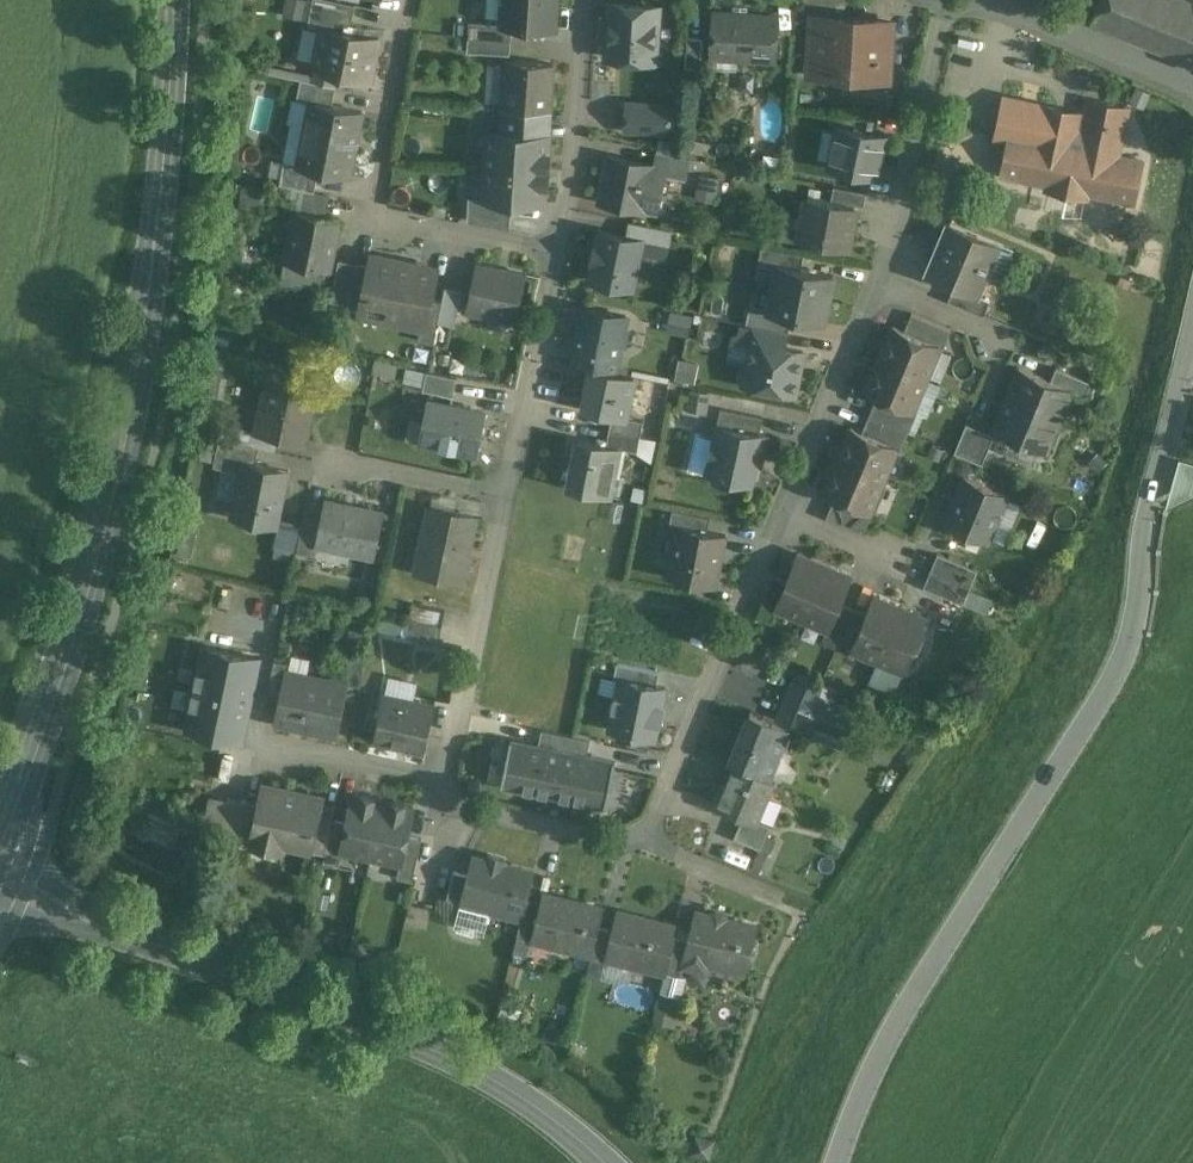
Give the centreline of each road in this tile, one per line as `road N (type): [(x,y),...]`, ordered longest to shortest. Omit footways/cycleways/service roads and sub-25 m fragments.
road 1 (residential): [(1192,320),(1146,506),(1130,633),(1111,676),(923,968),(883,1042),(835,1162)]
road 2 (residential): [(644,844),(879,285),(945,0)]
road 3 (secondary): [(0,835),(74,627),(126,437),(172,135),(175,0)]
road 4 (secondary): [(603,1162),(519,1092),(445,1050),(0,891)]
road 5 (residential): [(556,255),(371,217),(404,0)]
road 6 (residential): [(503,493),(442,790)]
road 7 (residential): [(581,0),(569,196),(556,255)]
road 8 (residential): [(556,255),(503,493)]
road 9 (residential): [(1192,88),(973,0)]
road 10 (residential): [(442,790),(476,808),(644,844)]
road 11 (residential): [(263,743),(413,775),(442,790)]
road 12 (residential): [(331,458),(503,493)]
road 13 (residential): [(644,844),(802,905)]

